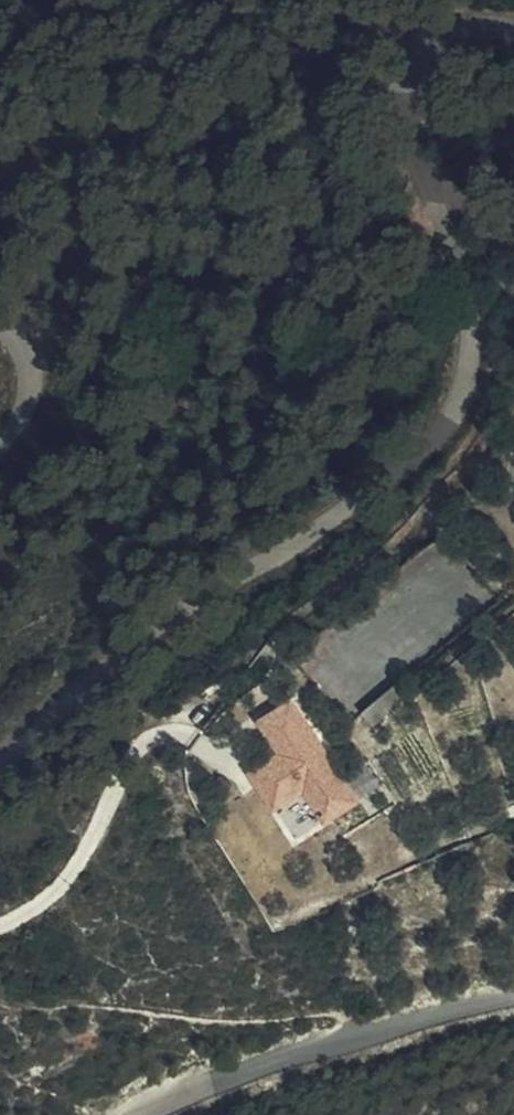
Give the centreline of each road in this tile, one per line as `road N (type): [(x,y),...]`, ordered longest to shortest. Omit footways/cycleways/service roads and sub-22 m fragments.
road 1 (unclassified): [(0,775),(158,637),(379,486),(439,433),(464,371),(462,285),(423,46),(448,27),(513,25)]
road 2 (residential): [(139,1114),(221,1080),(513,997)]
road 3 (unclassified): [(0,331),(10,395),(0,455)]

